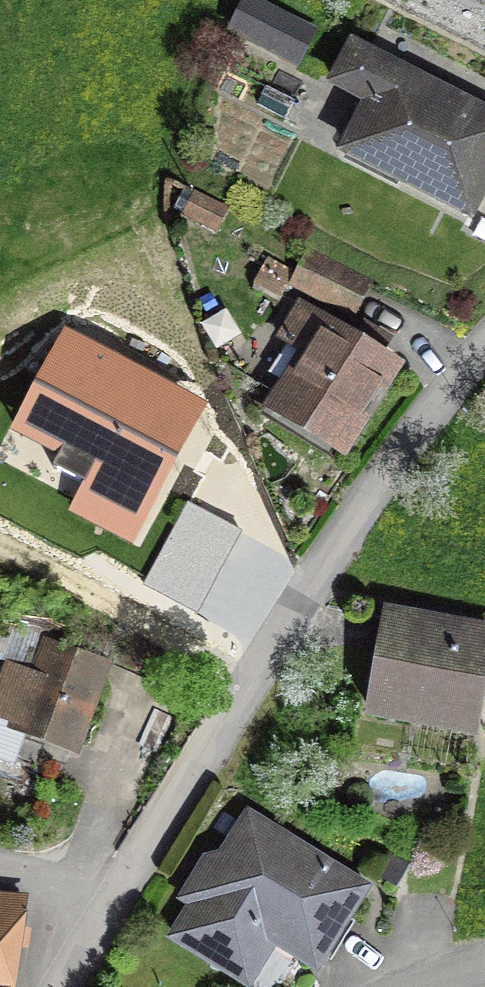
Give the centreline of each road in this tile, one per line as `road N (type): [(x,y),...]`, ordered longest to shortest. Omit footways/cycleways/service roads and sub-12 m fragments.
road 1 (residential): [(61,986),(364,477),(484,339)]

